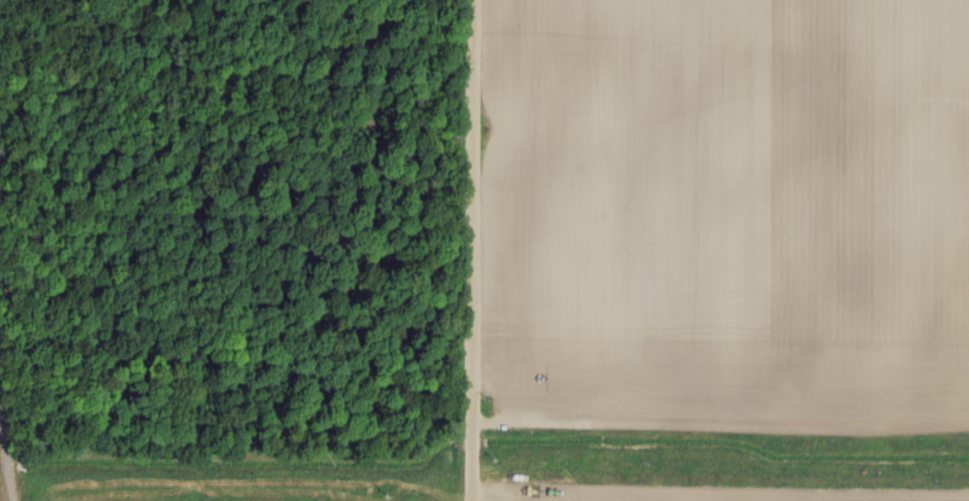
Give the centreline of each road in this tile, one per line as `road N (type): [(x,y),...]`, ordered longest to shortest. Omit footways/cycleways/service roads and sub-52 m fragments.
road 1 (residential): [(471,500),(472,0)]

